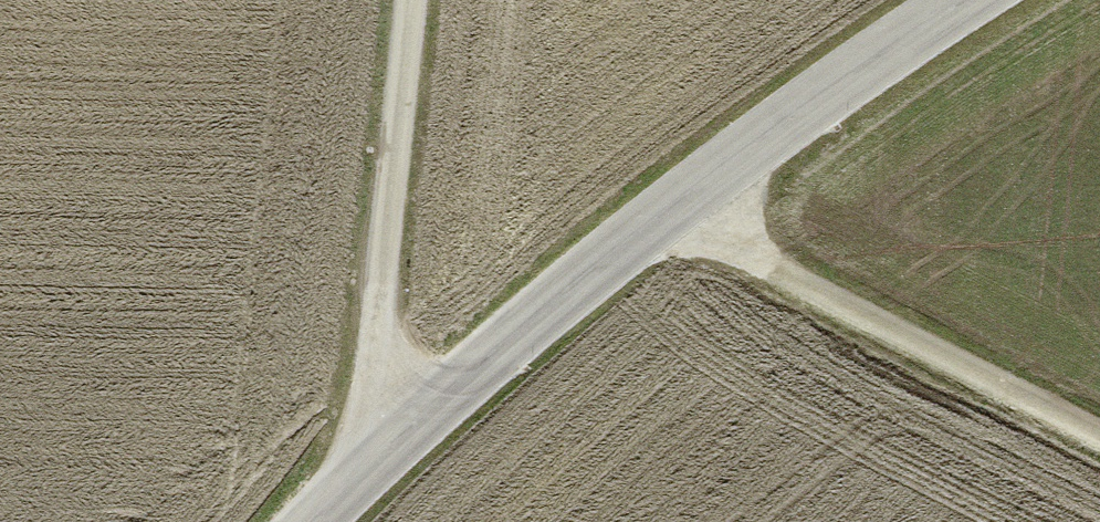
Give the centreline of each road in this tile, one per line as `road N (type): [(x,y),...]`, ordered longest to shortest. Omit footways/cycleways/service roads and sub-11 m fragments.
road 1 (residential): [(979,0),(678,212),(390,448),(317,521)]
road 2 (track): [(678,212),(834,308),(1099,443)]
road 3 (track): [(390,448),(375,337),(411,0)]

